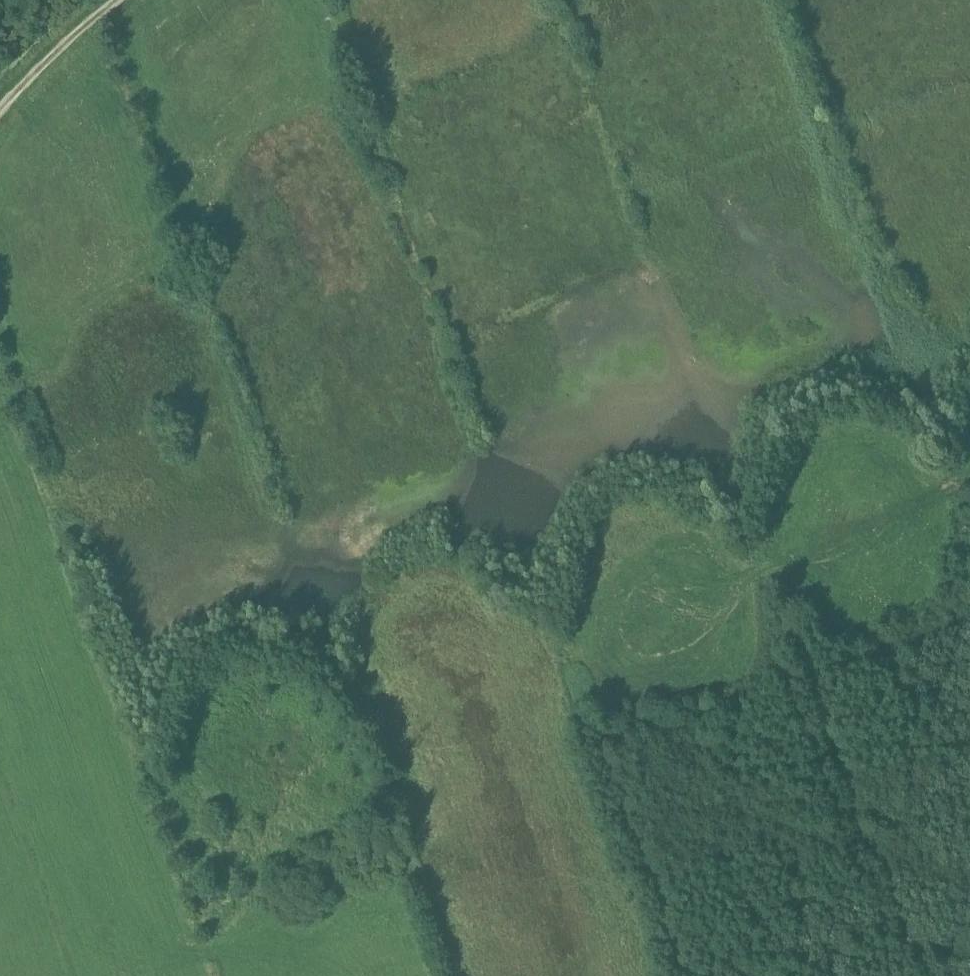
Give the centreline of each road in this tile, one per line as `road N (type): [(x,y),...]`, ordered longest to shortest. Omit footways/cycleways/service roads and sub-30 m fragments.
road 1 (track): [(0,111),(123,0)]

